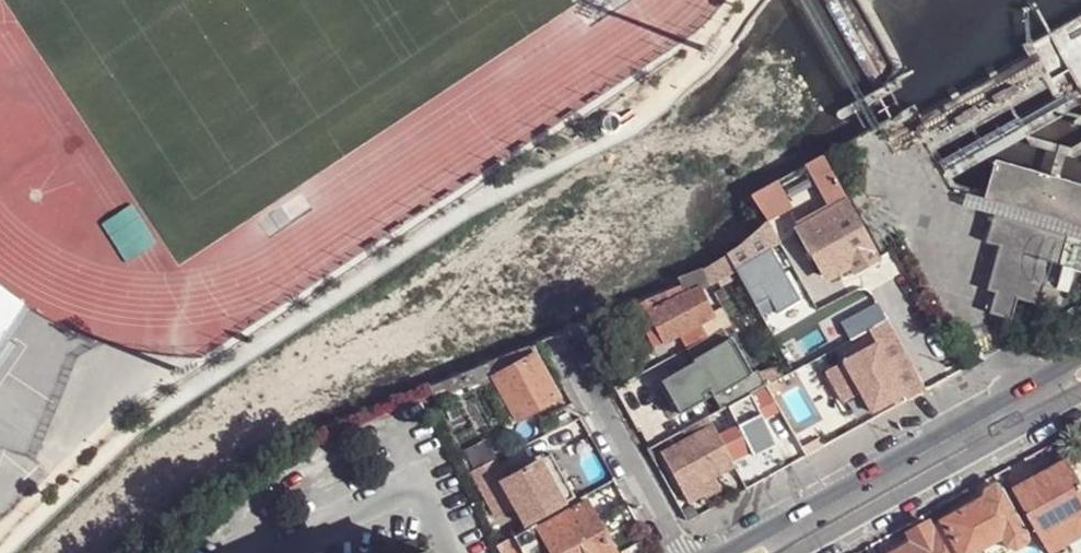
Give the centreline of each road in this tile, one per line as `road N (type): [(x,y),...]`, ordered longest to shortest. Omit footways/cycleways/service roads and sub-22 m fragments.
road 1 (tertiary): [(1080,355),(732,552)]
road 2 (tertiary): [(793,552),(1080,396)]
road 3 (residential): [(681,552),(575,365)]

